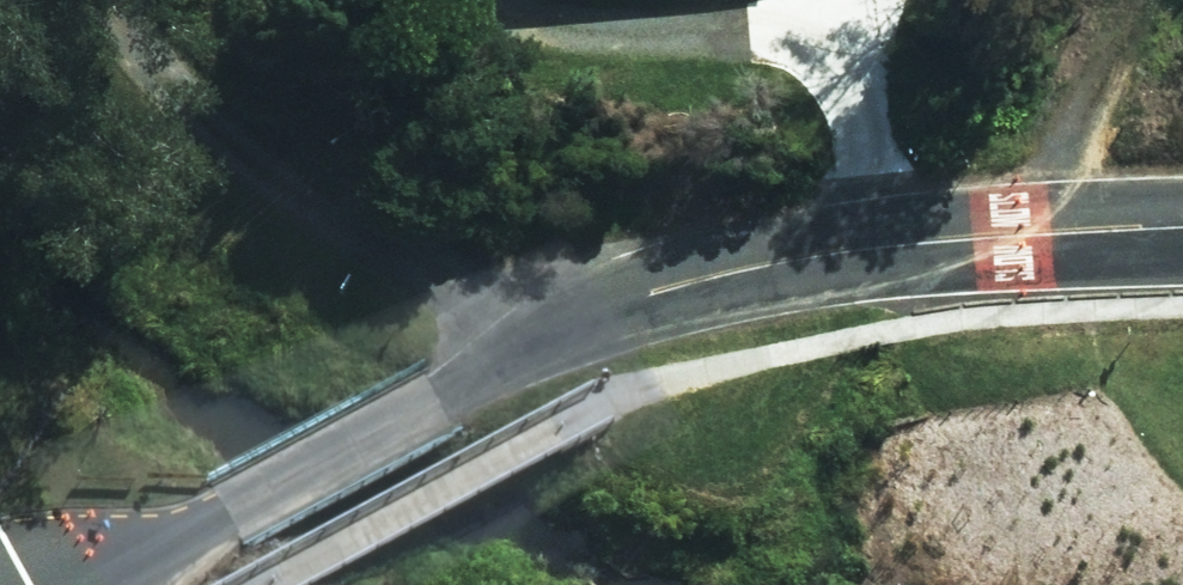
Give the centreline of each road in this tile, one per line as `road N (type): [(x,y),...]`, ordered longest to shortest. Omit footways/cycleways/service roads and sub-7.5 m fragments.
road 1 (tertiary): [(1182,226),(878,248),(772,264),(649,296),(535,346),(180,535),(60,584)]
road 2 (track): [(581,324),(304,203),(203,123),(103,0)]
road 3 (track): [(1022,233),(1142,0)]

